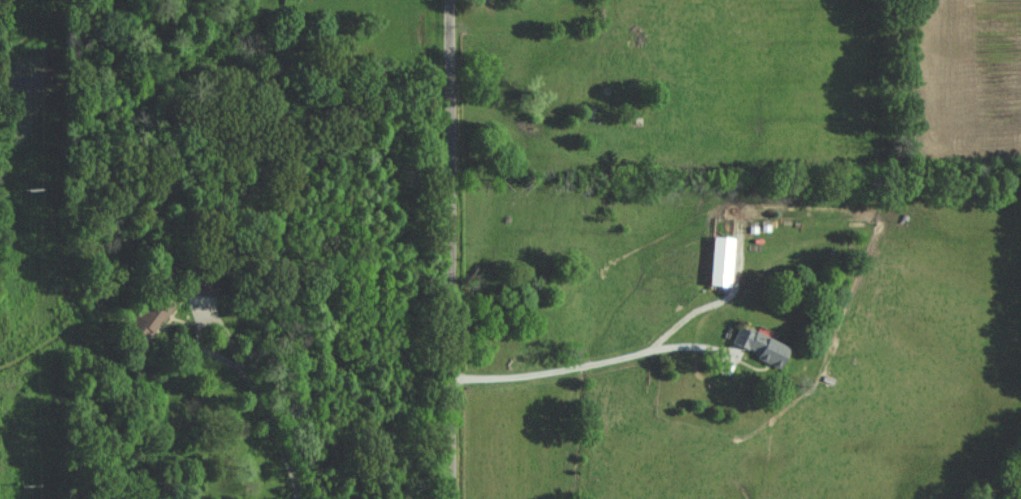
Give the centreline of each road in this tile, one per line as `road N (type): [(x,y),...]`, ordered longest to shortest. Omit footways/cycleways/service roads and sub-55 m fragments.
road 1 (residential): [(452,0),(454,498)]

